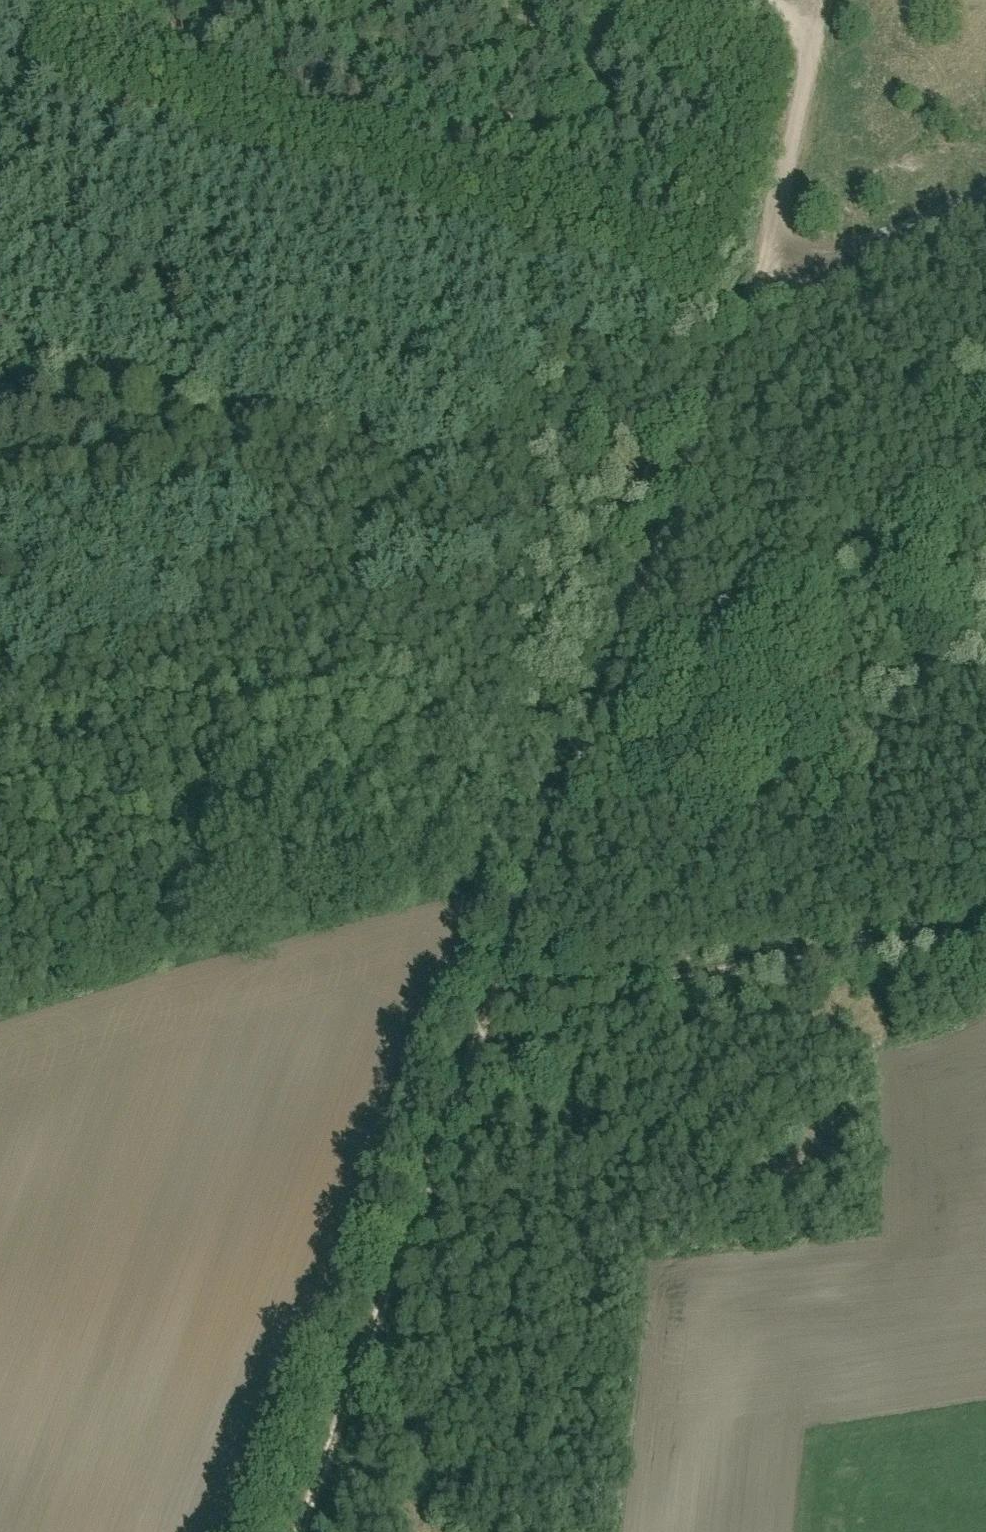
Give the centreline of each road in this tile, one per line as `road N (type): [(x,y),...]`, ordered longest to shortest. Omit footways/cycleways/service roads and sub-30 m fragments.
road 1 (track): [(682,0),(788,38),(804,53),(812,84),(805,125),(773,252),(306,1531)]
road 2 (track): [(985,191),(852,254),(811,260),(773,252)]

